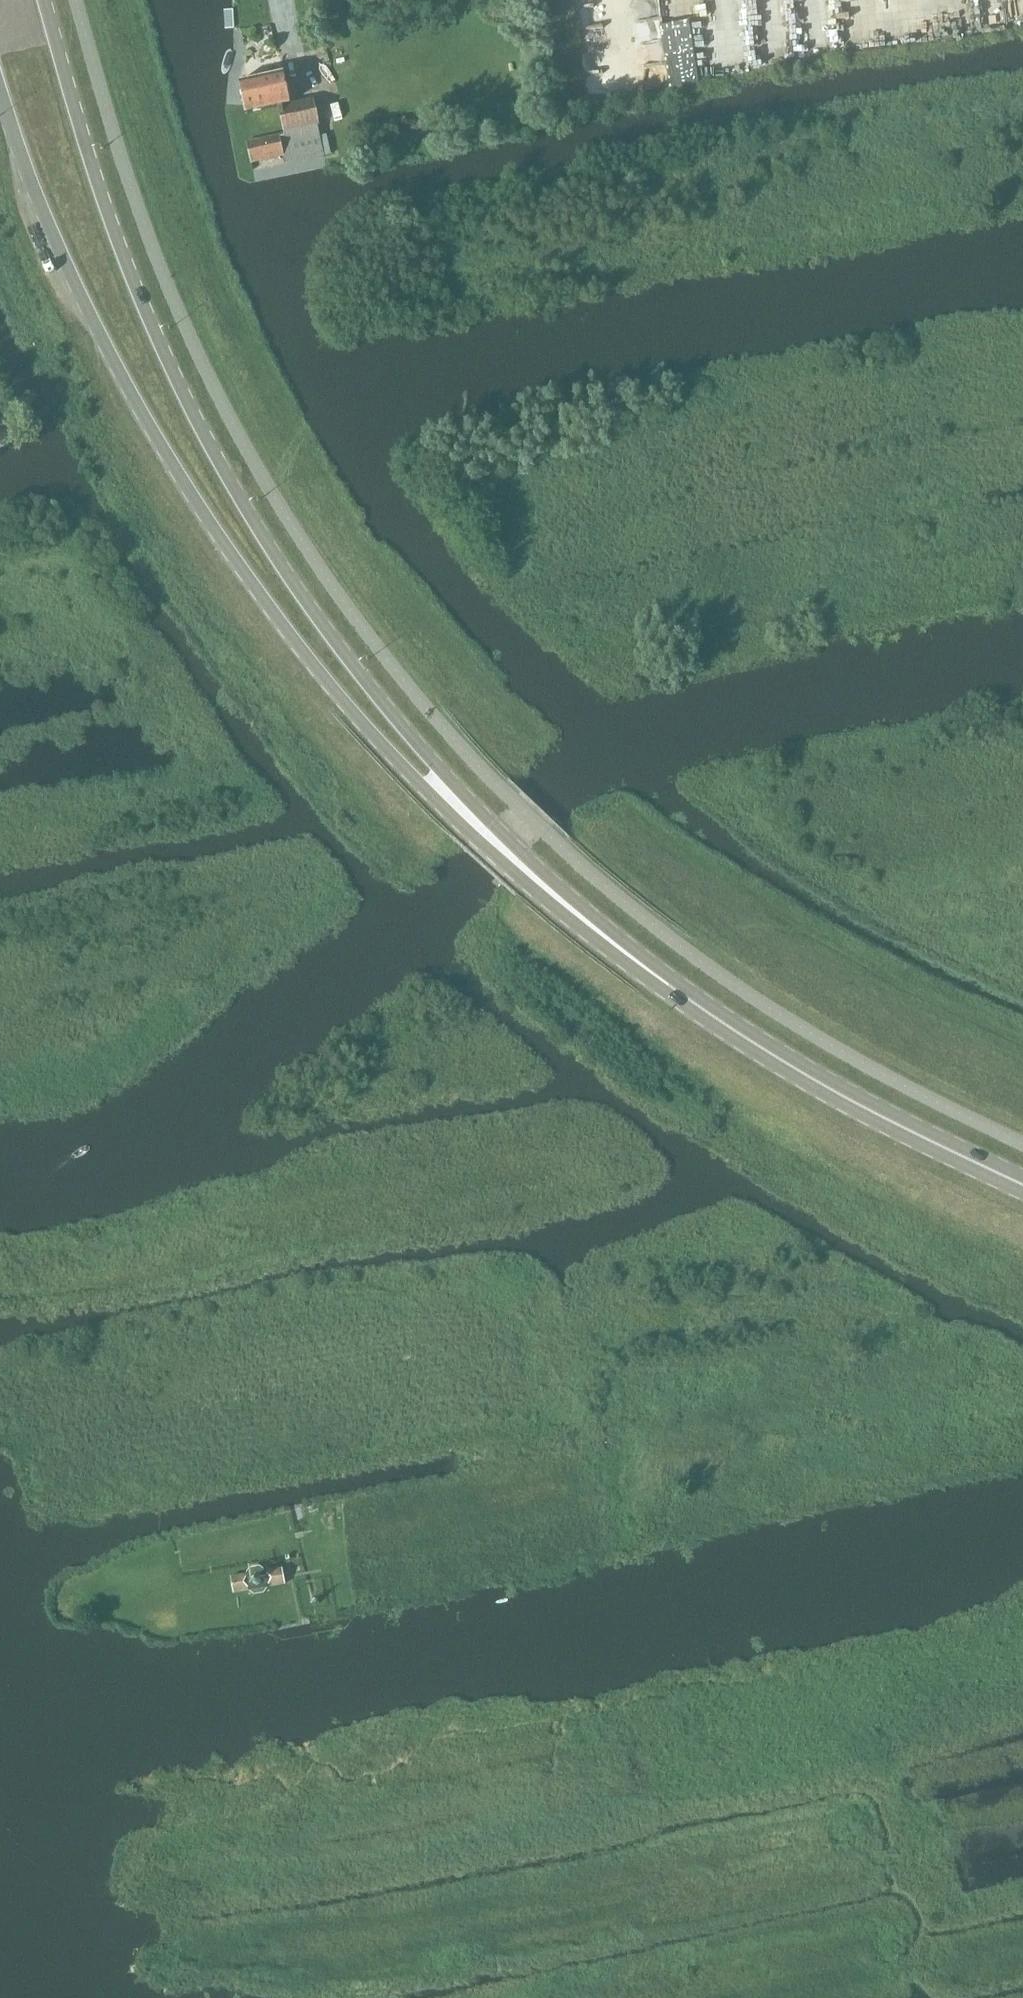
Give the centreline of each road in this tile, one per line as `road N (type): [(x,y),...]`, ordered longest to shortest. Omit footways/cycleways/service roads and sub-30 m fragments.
road 1 (secondary): [(668,983),(486,818),(364,677),(278,556),(206,437),(142,301),(47,0)]
road 2 (secondary): [(0,90),(42,208),(109,355),(270,609),(400,768),(523,879),(668,983)]
road 3 (secondary): [(668,983),(832,1089),(1022,1185)]

